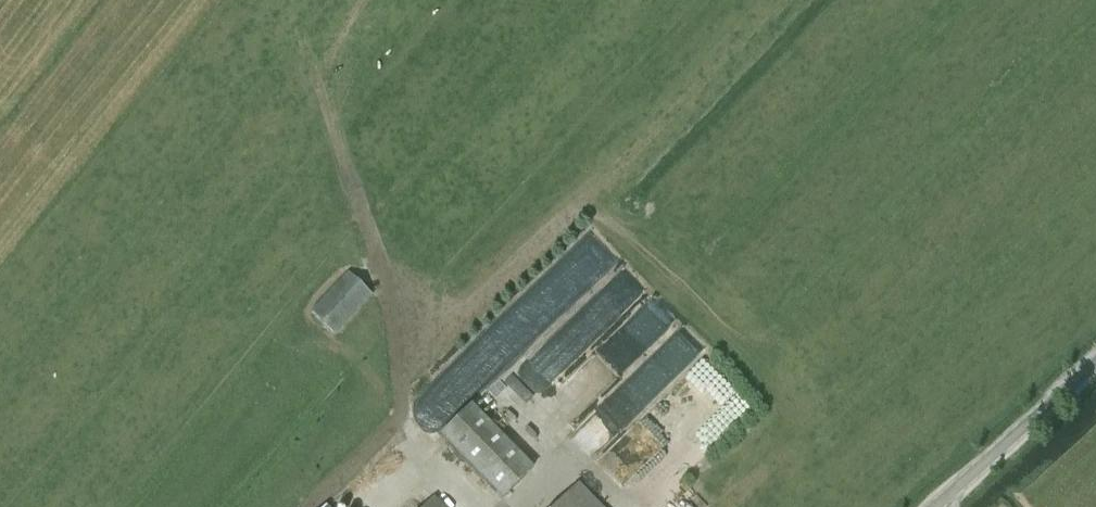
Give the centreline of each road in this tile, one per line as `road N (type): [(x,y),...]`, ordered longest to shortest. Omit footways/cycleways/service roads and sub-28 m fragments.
road 1 (tertiary): [(936,506),(1095,365)]

